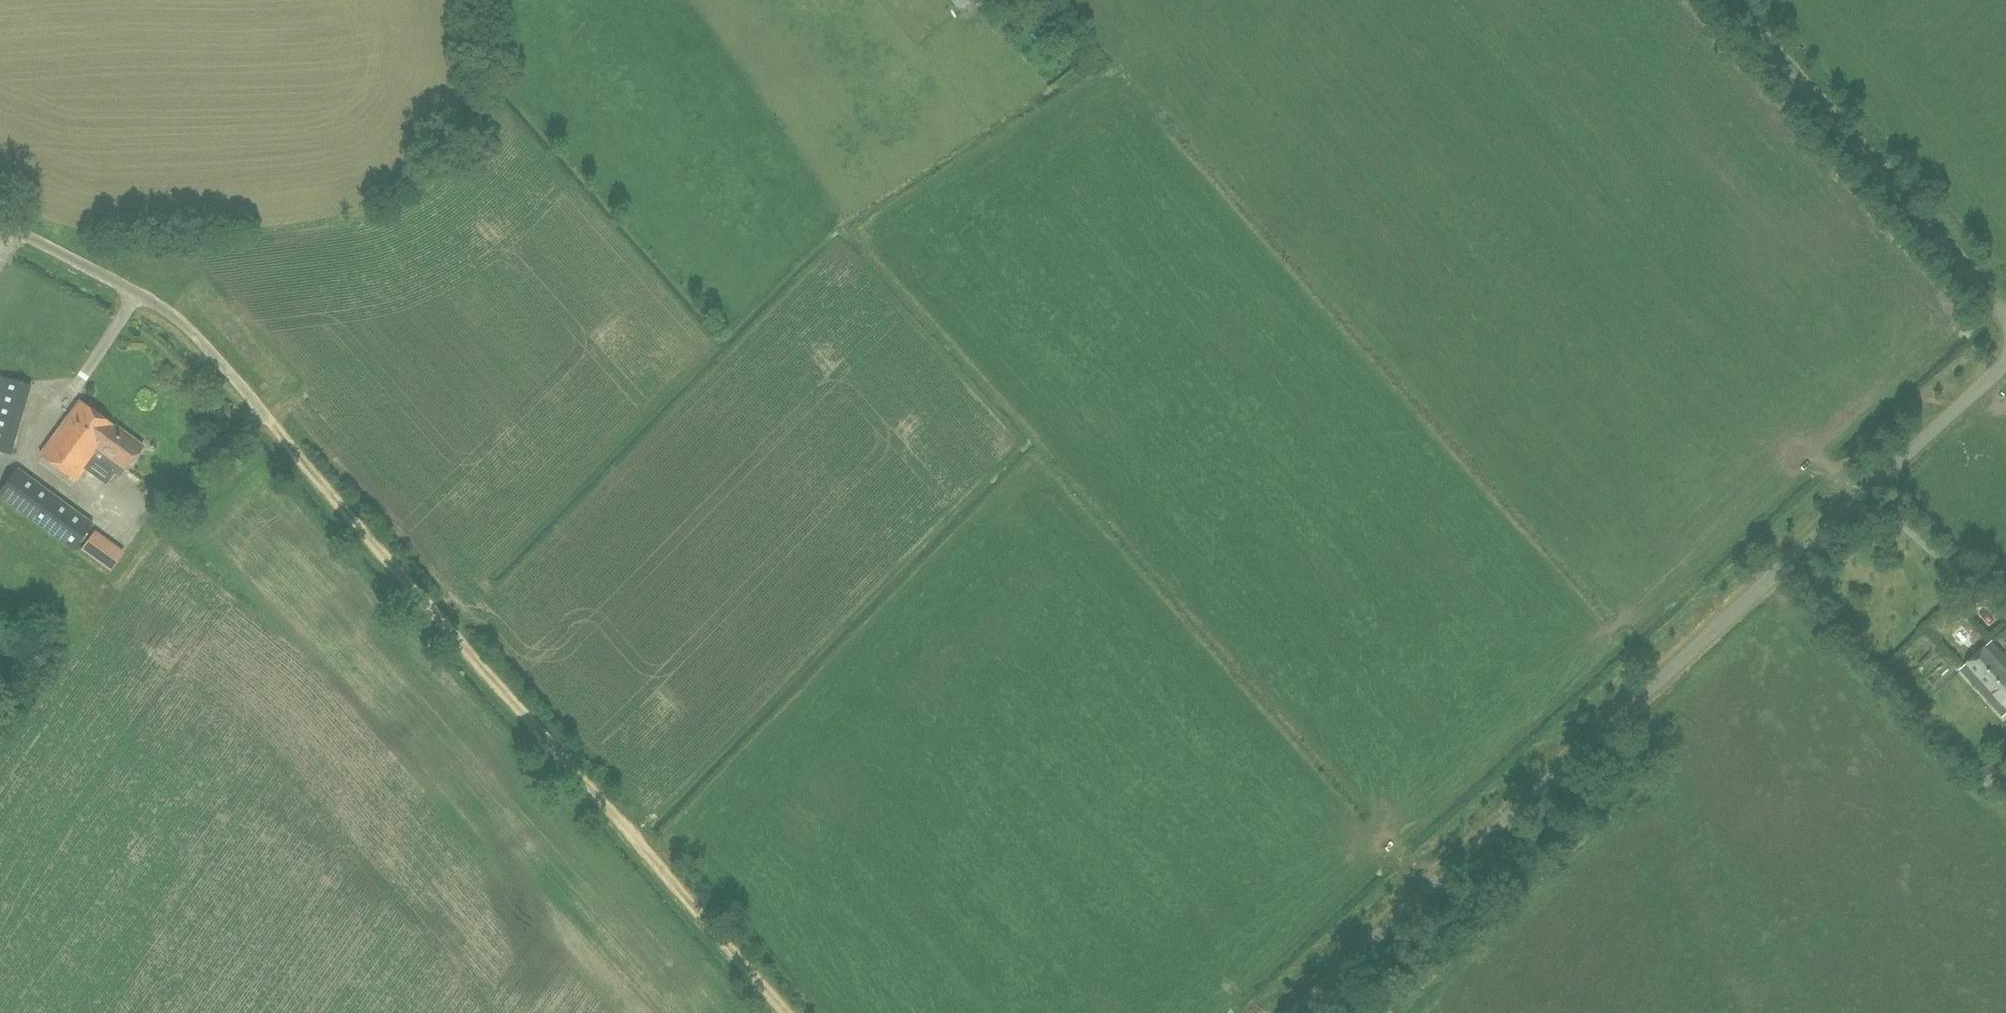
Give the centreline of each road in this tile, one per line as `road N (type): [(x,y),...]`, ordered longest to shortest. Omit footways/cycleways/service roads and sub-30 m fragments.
road 1 (track): [(792,1012),(187,327),(0,222)]
road 2 (unclassified): [(1293,1012),(2005,367)]
road 3 (unclassified): [(2005,320),(1719,0)]

